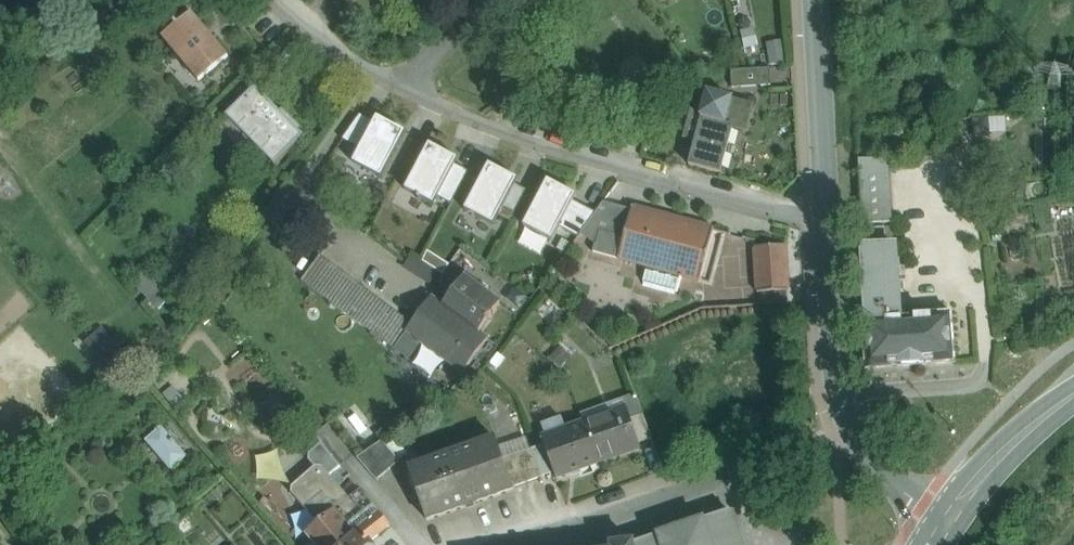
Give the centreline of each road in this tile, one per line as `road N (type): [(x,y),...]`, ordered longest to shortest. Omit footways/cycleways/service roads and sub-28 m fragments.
road 1 (residential): [(399,89),(464,124),(775,211),(827,216)]
road 2 (residential): [(851,428),(517,544)]
road 3 (secondary): [(827,216),(812,0)]
road 4 (secondary): [(851,428),(838,385),(827,216)]
road 5 (secondary): [(944,525),(1002,454),(1073,397)]
road 6 (residential): [(284,0),(358,67),(399,89)]
road 7 (secondary): [(944,525),(882,471),(851,428)]
road 8 (unclassified): [(494,0),(399,89)]

